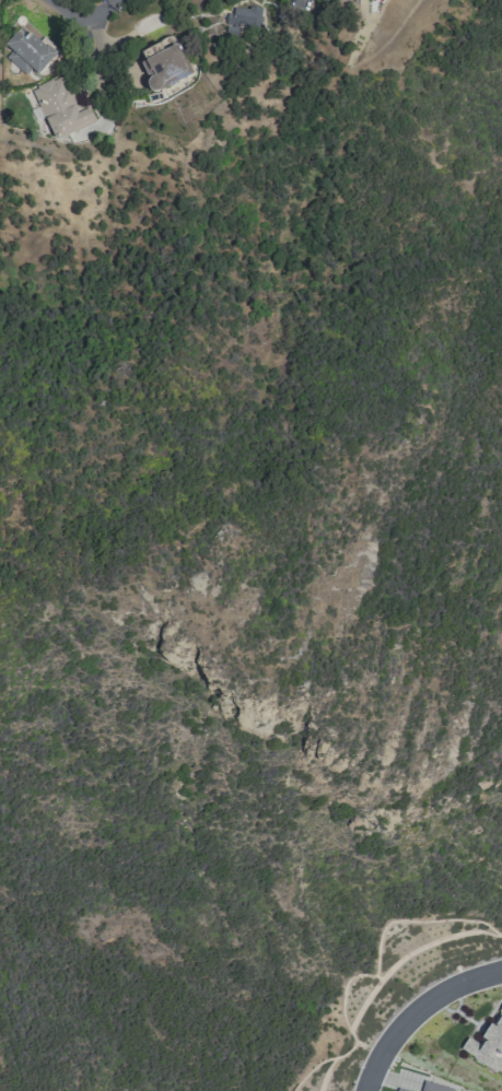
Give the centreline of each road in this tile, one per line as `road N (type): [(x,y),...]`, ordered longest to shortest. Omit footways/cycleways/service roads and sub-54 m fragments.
road 1 (residential): [(364,1090),(378,1056),(420,1009),(466,979),(501,970)]

